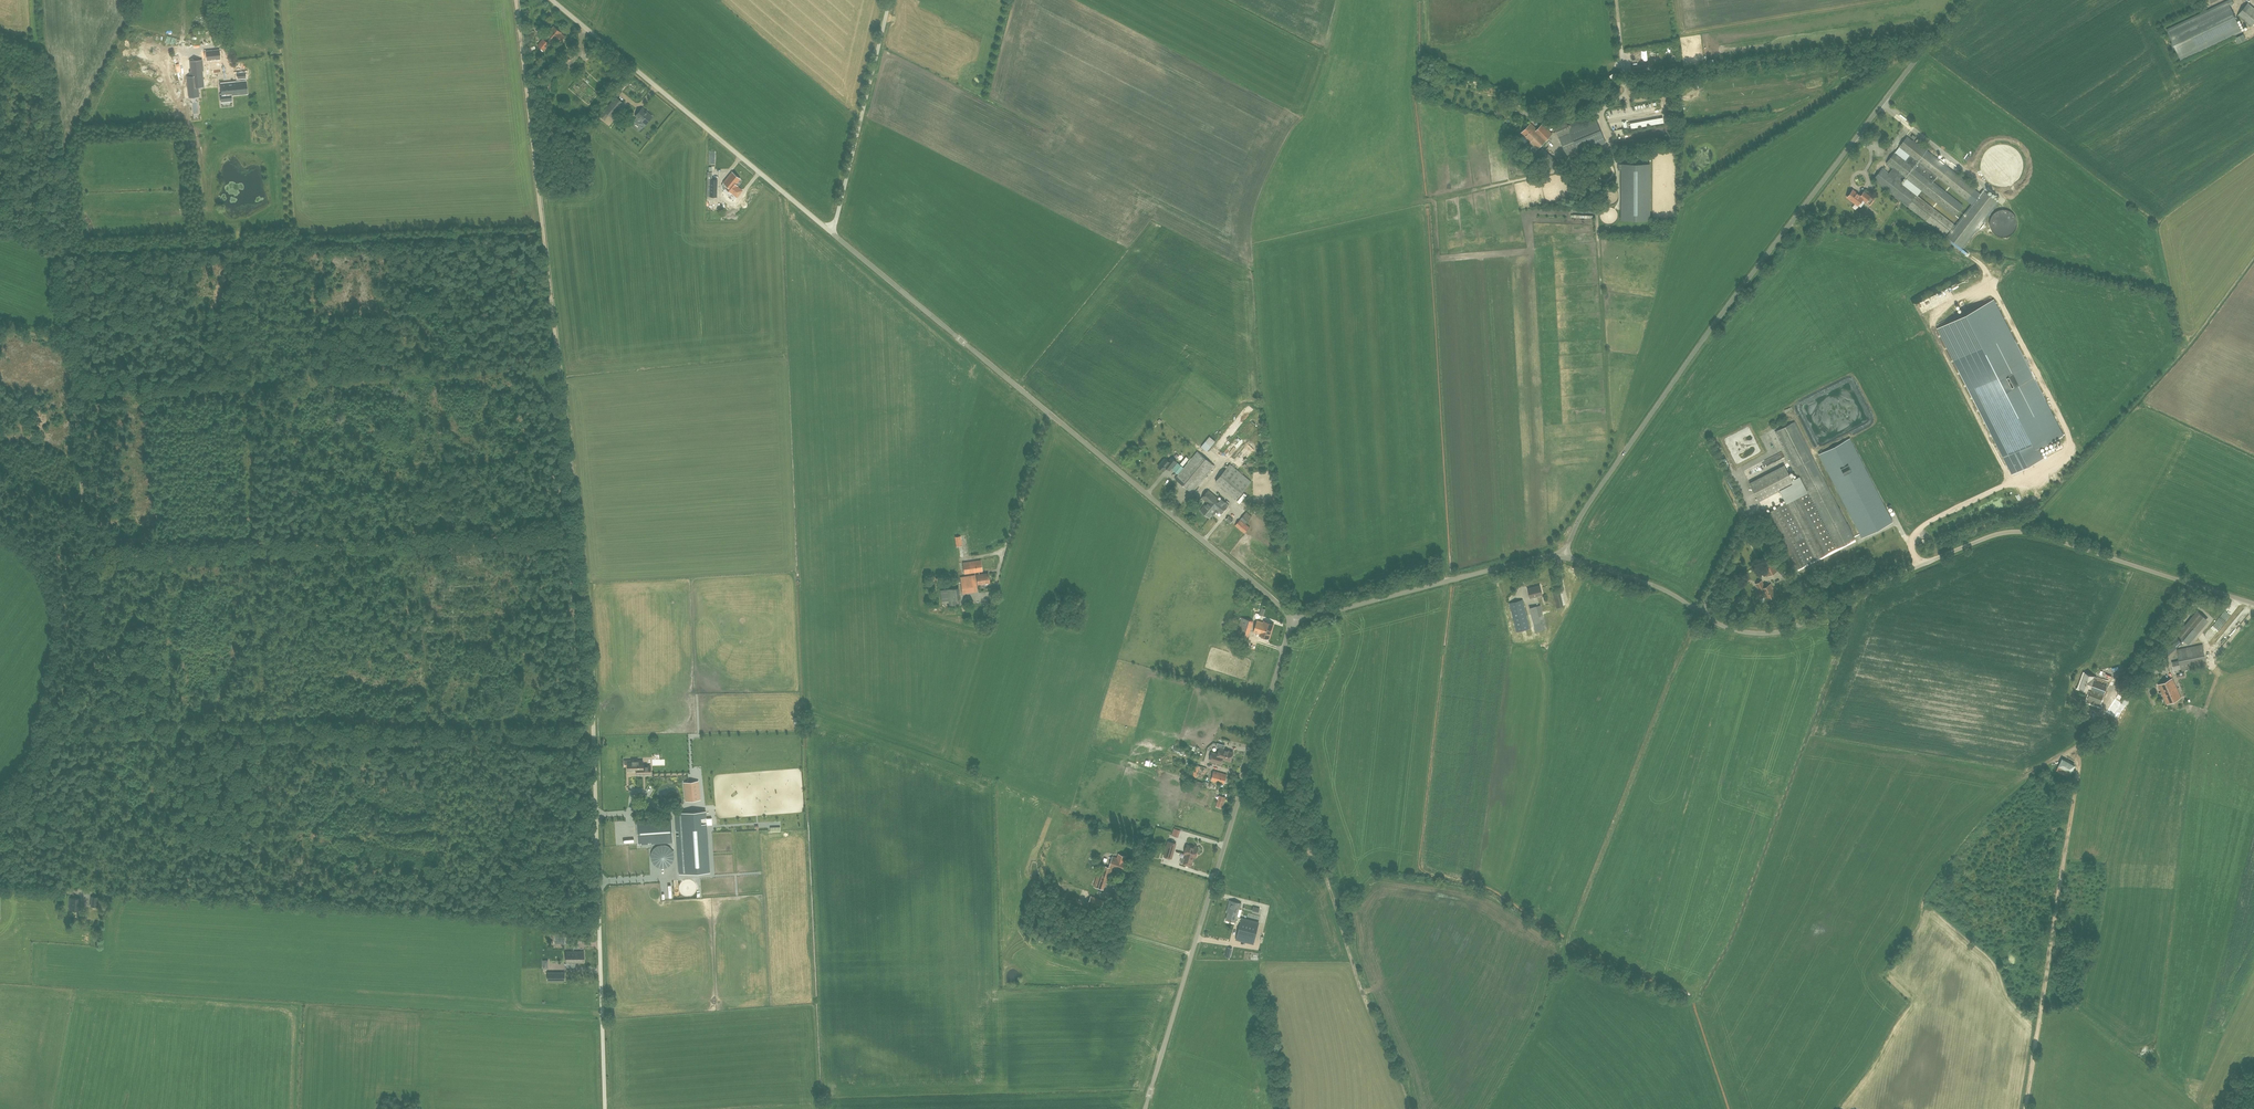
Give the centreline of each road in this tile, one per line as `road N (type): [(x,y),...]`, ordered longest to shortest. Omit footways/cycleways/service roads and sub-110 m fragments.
road 1 (unclassified): [(2253,604),(2020,532),(1881,583),(1798,627),(1757,634),(1565,555)]
road 2 (track): [(593,689),(517,0)]
road 3 (unclassified): [(1565,555),(1593,497),(1697,348),(1962,0)]
road 4 (unclassified): [(1294,620),(832,232)]
road 5 (unclassified): [(1145,1108),(1294,620)]
road 6 (unclassified): [(606,1108),(593,689)]
road 7 (track): [(1244,784),(1276,813),(1333,892),(1413,1108)]
road 8 (unclassified): [(832,232),(553,0)]
road 9 (unclassified): [(1294,620),(1565,555)]
road 10 (unclassified): [(832,232),(889,0)]
road 11 (track): [(399,376),(560,370)]

